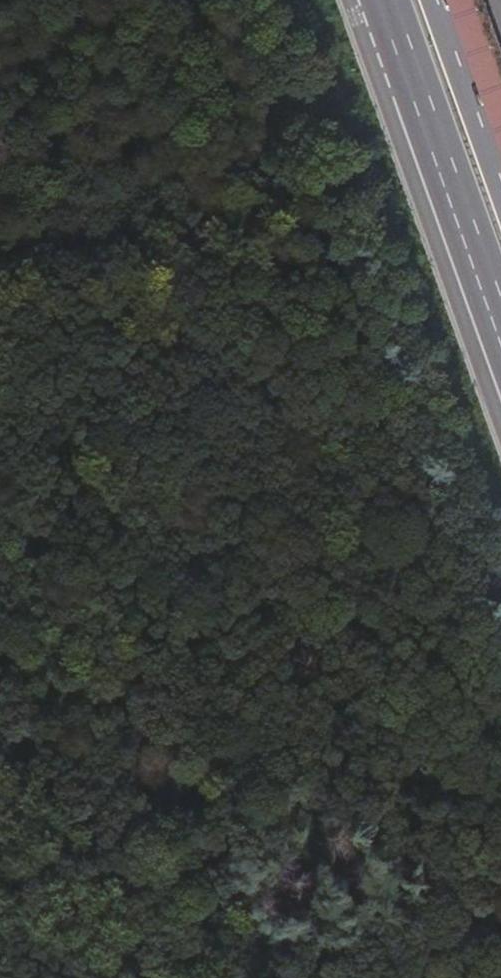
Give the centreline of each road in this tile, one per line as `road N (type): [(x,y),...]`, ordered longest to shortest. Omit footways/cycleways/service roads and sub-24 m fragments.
road 1 (trunk): [(386,0),(500,322)]
road 2 (trunk): [(500,156),(445,0)]

